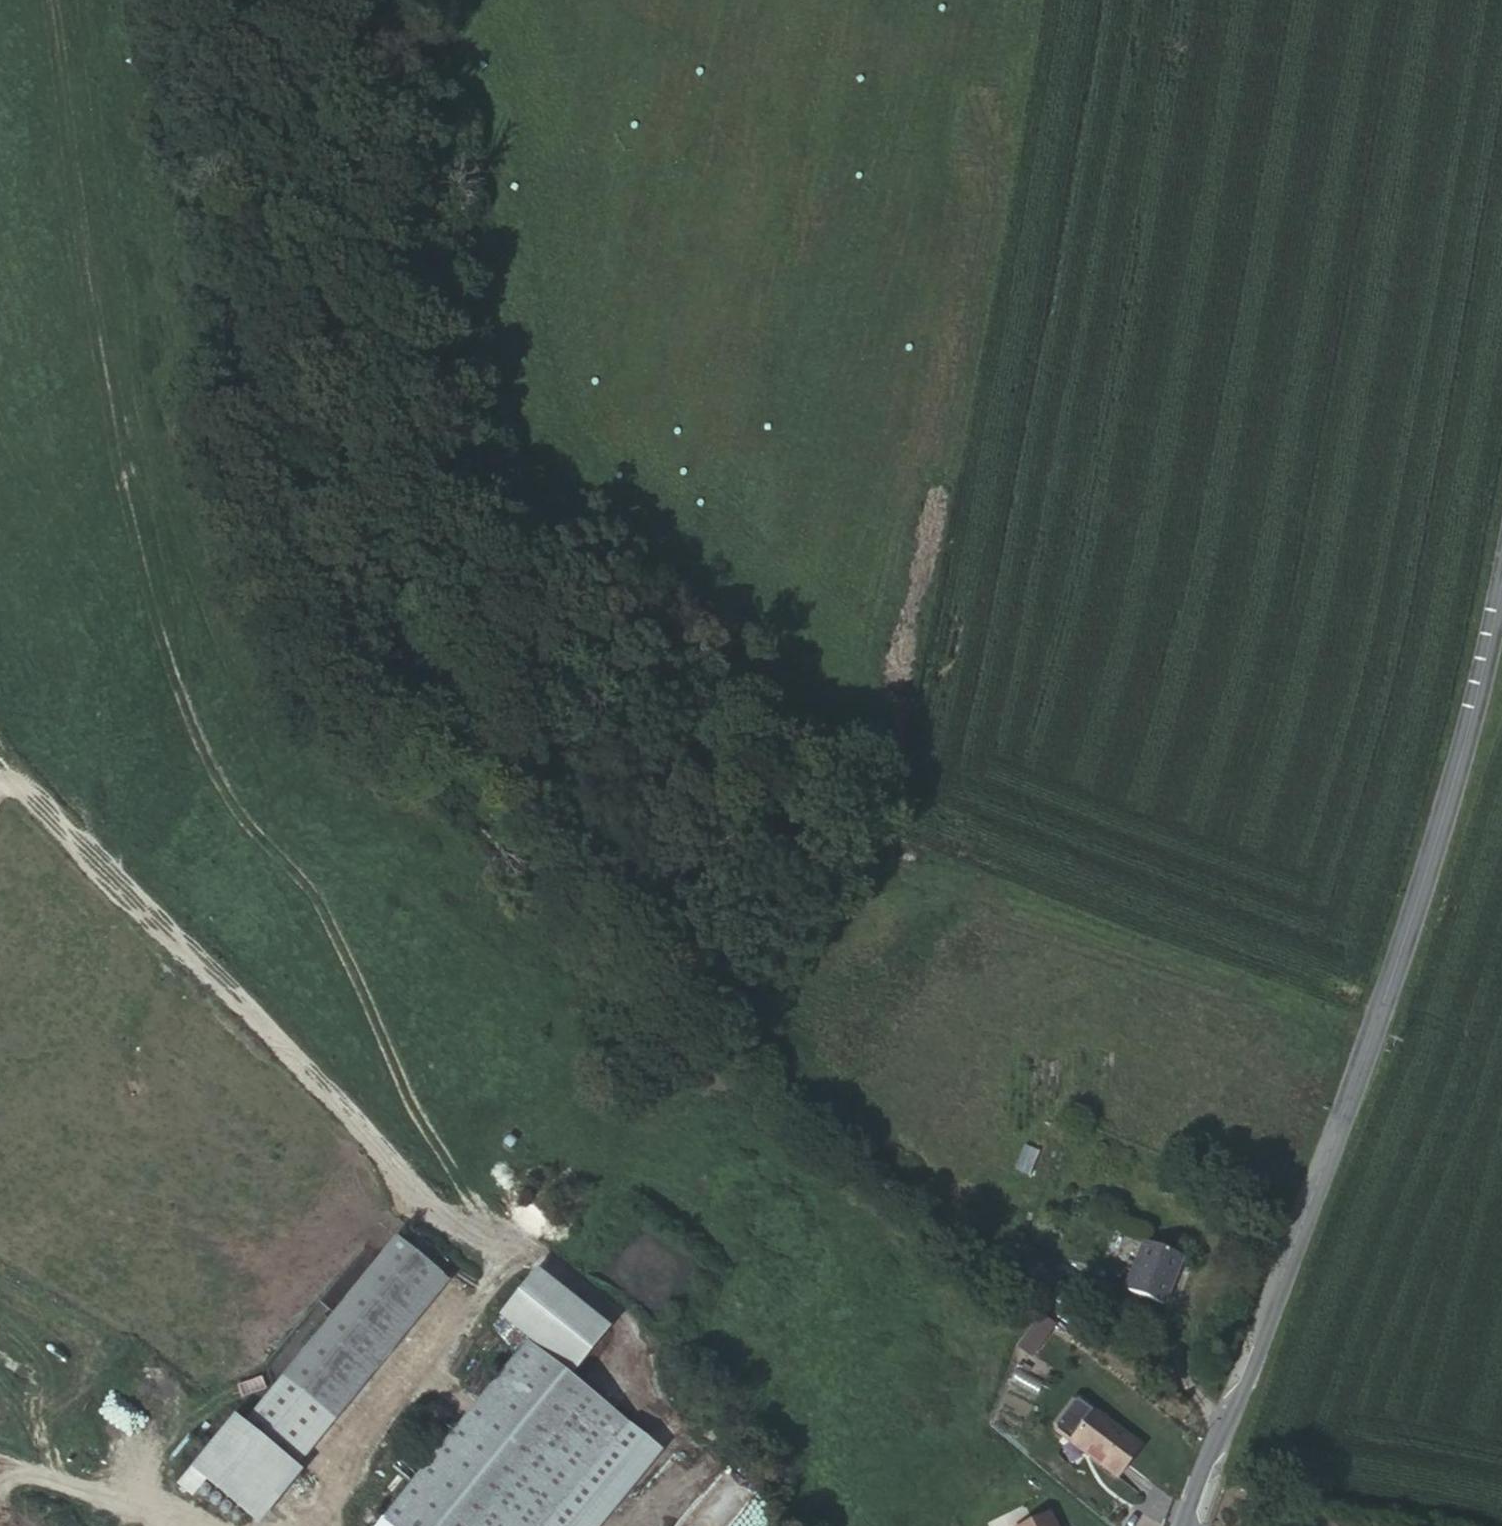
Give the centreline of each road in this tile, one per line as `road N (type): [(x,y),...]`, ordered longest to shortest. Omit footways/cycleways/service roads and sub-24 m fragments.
road 1 (tertiary): [(1184,1525),(1397,938),(1449,778),(1501,556)]

